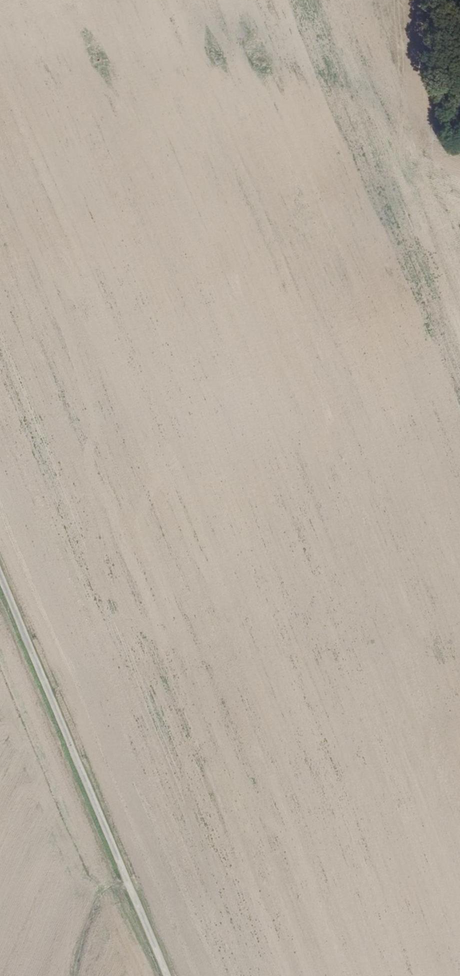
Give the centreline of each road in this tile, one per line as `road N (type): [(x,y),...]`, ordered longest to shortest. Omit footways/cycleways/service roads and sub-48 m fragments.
road 1 (unclassified): [(167,975),(0,575)]

